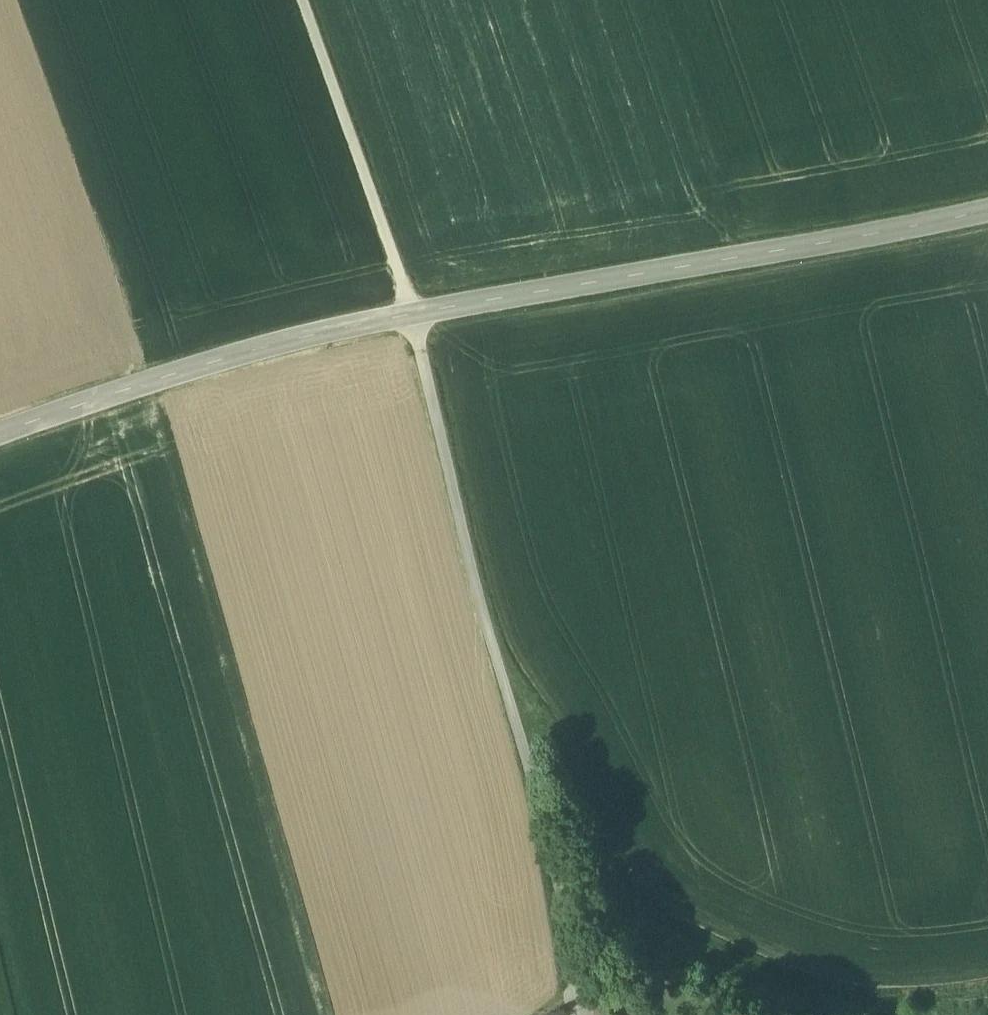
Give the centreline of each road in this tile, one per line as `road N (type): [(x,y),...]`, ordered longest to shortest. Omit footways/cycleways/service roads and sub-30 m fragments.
road 1 (track): [(531,1014),(576,982),(412,315),(305,0)]
road 2 (tertiary): [(987,211),(261,349),(0,434)]
road 3 (track): [(987,986),(810,1006),(642,929),(575,739),(512,703)]

